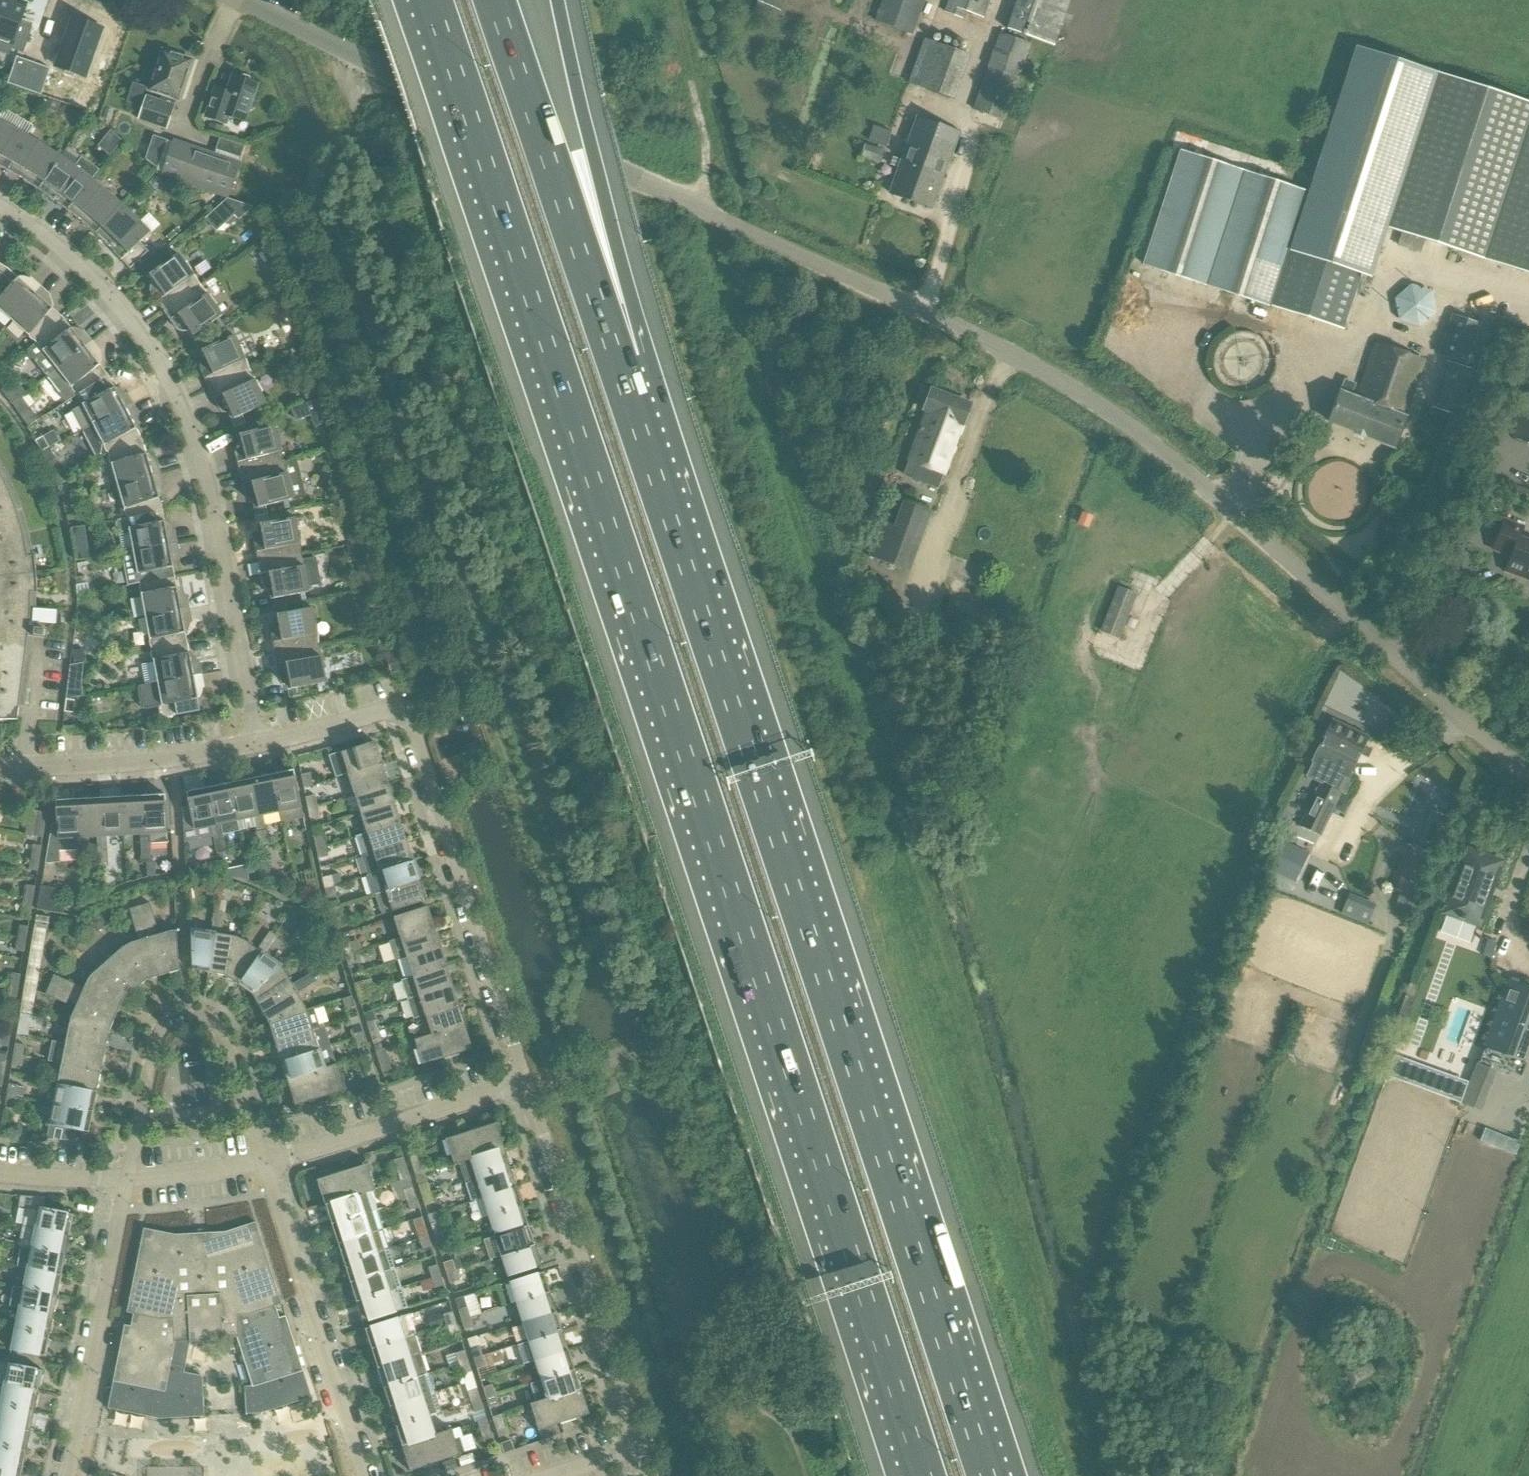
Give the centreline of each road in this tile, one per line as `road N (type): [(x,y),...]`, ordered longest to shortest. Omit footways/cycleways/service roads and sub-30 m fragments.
road 1 (motorway): [(432,0),(924,1475)]
road 2 (unclassified): [(1528,775),(1150,438),(1063,383),(924,312),(237,0)]
road 3 (motorway): [(994,1475),(617,360)]
road 4 (residential): [(256,743),(206,481),(170,386),(92,279),(0,206)]
road 5 (residential): [(256,743),(381,710),(405,715),(526,1080)]
road 6 (residential): [(526,1080),(641,1444)]
road 7 (motorway): [(617,360),(496,0)]
road 8 (motorway): [(617,360),(592,151),(558,0)]
road 9 (residential): [(127,1179),(162,1023),(188,1014),(220,1026),(262,1163)]
road 10 (residential): [(262,1163),(361,1475)]
road 11 (residential): [(68,1475),(127,1179)]
road 12 (residential): [(262,1163),(526,1080)]
road 13 (residential): [(0,765),(174,757),(256,743)]
road 14 (residential): [(127,1179),(262,1163)]
road 15 (track): [(689,204),(704,183),(706,159),(692,80)]
road 16 (residential): [(0,1174),(127,1179)]

